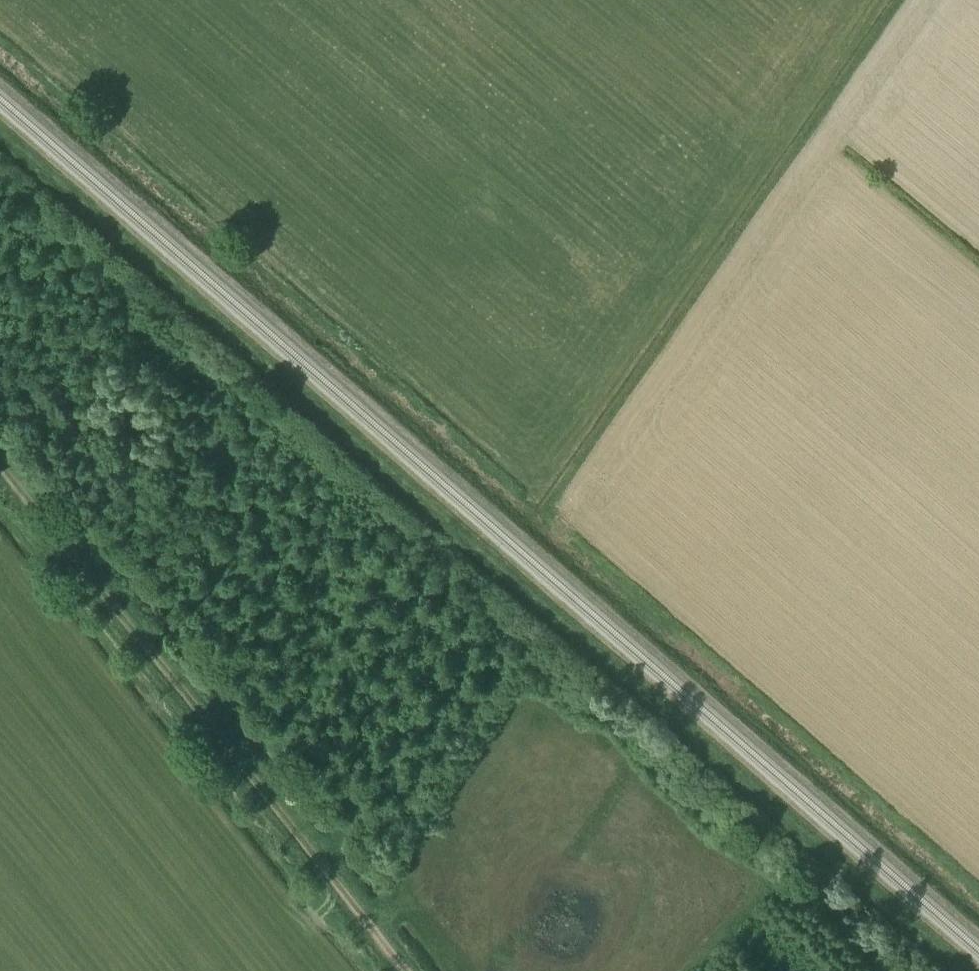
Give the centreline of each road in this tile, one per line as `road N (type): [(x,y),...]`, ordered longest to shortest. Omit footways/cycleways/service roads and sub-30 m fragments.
road 1 (track): [(395,970),(0,485)]

